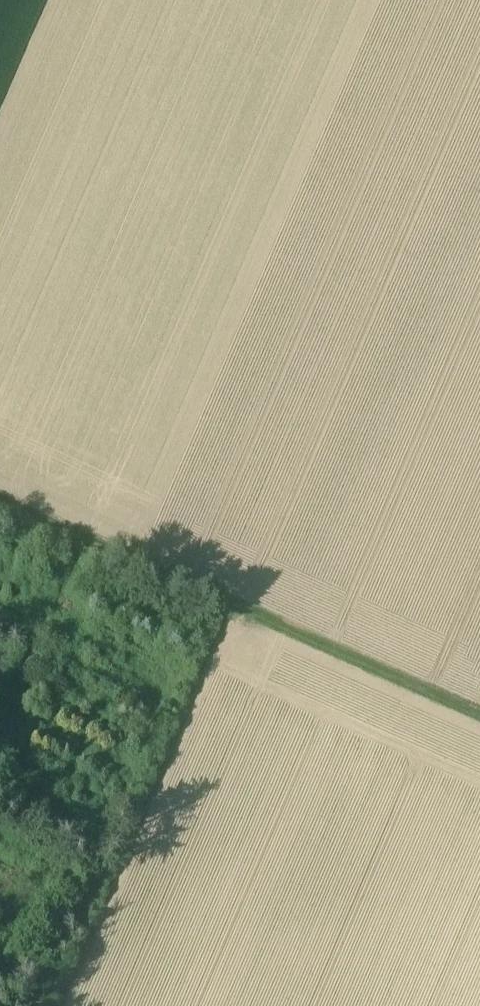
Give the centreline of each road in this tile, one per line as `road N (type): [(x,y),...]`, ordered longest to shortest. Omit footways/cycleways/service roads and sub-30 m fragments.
road 1 (track): [(0,505),(479,717)]

